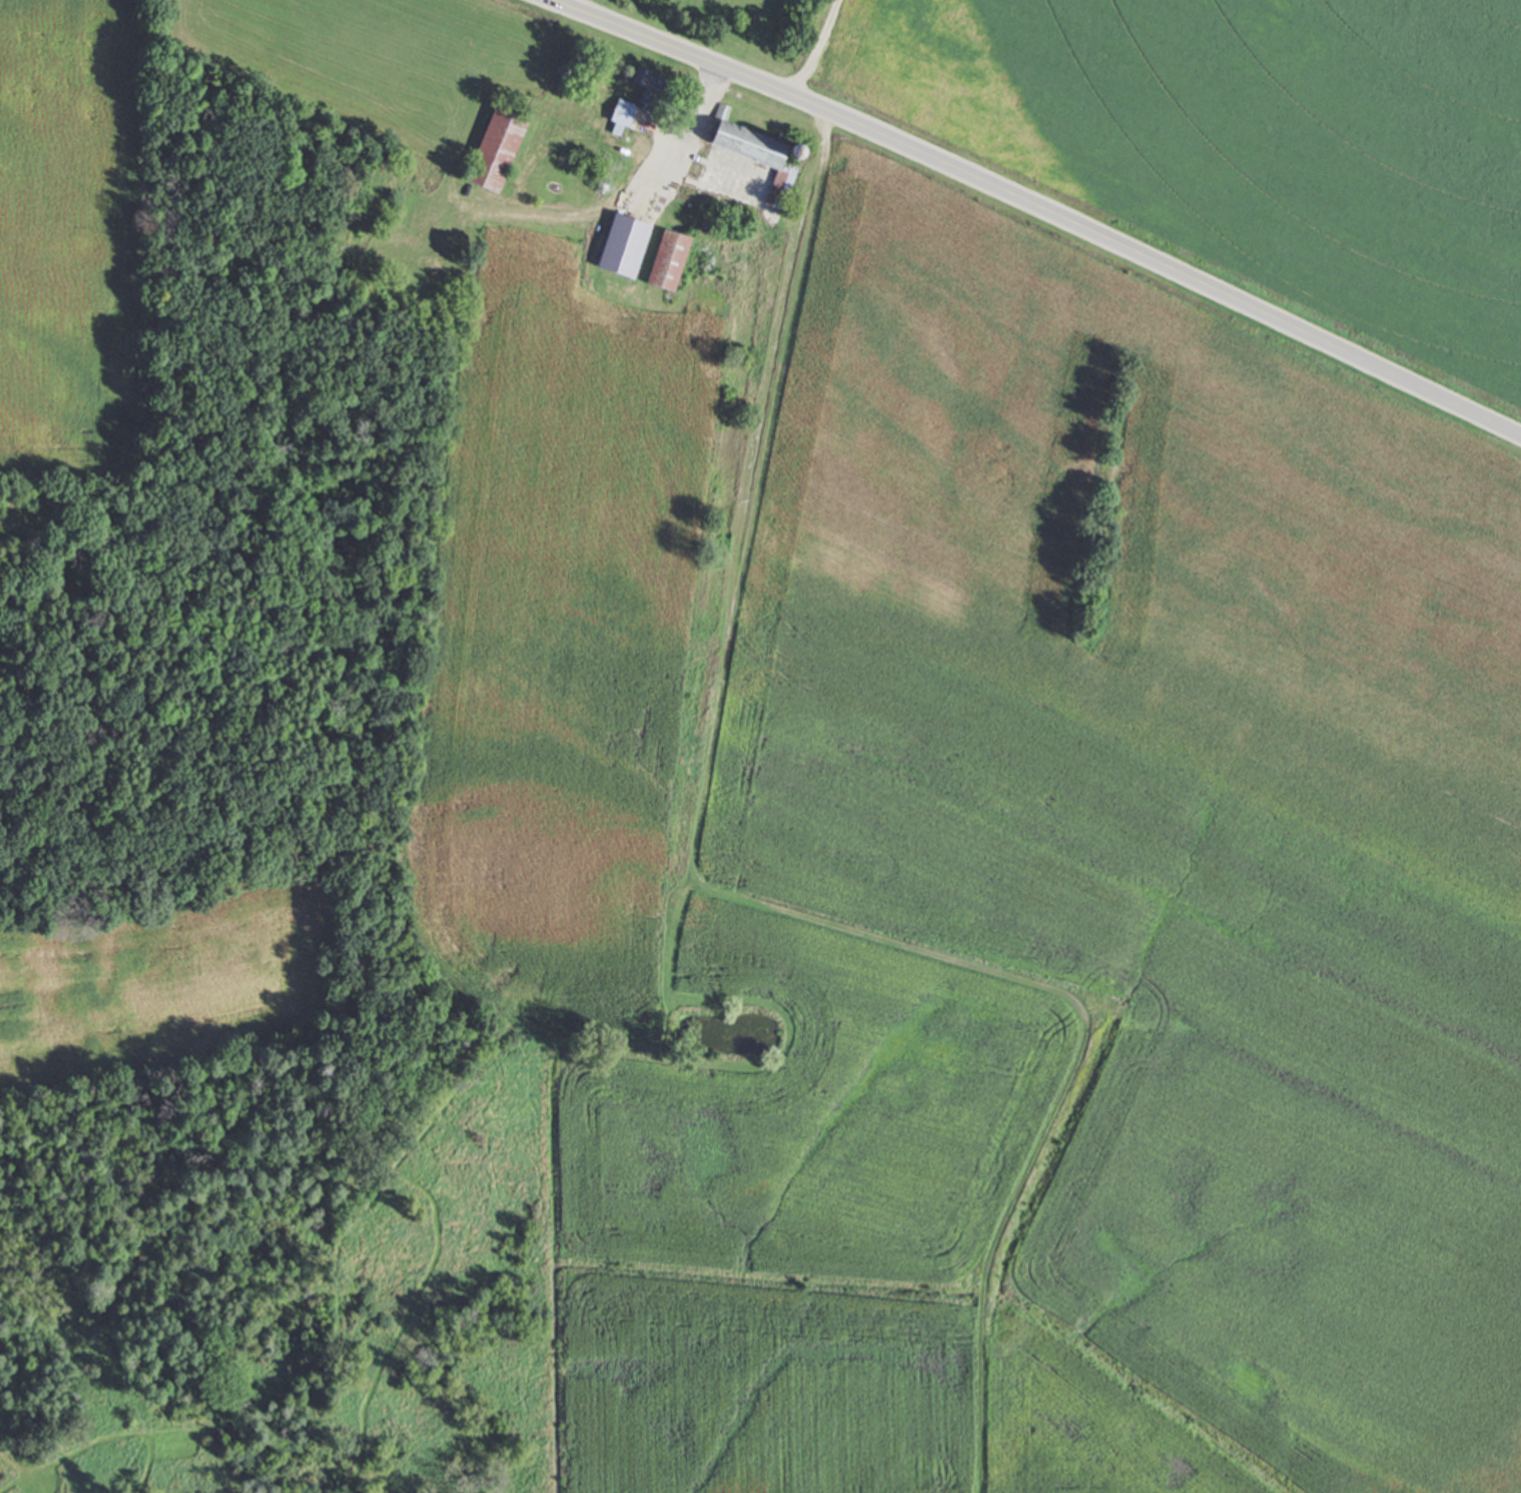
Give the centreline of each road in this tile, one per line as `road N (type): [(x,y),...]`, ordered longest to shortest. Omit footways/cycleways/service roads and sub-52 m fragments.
road 1 (secondary): [(544,0),(747,77),(1520,438)]

